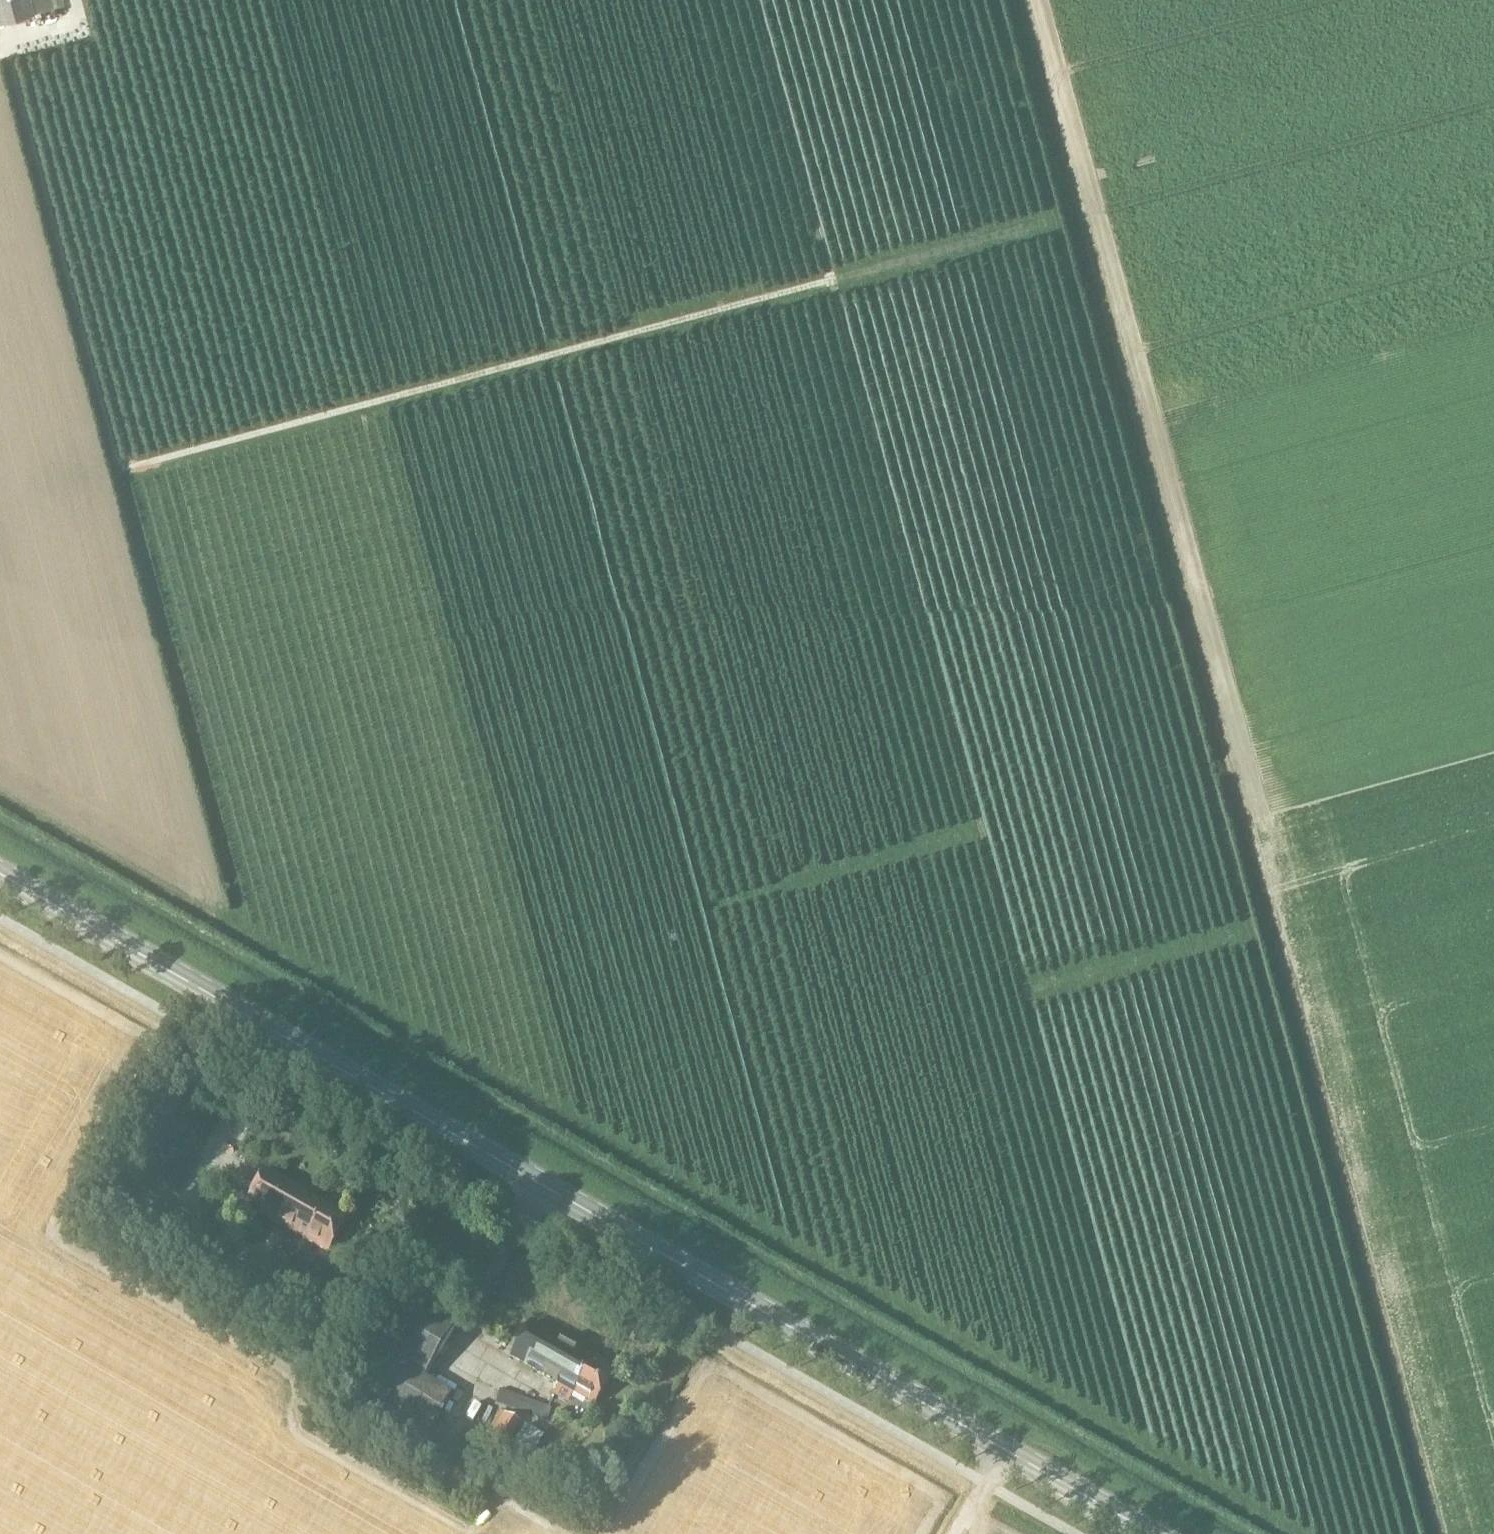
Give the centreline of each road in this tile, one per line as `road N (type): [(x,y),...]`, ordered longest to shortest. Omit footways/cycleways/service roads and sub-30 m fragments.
road 1 (primary): [(1152,1533),(0,875)]

